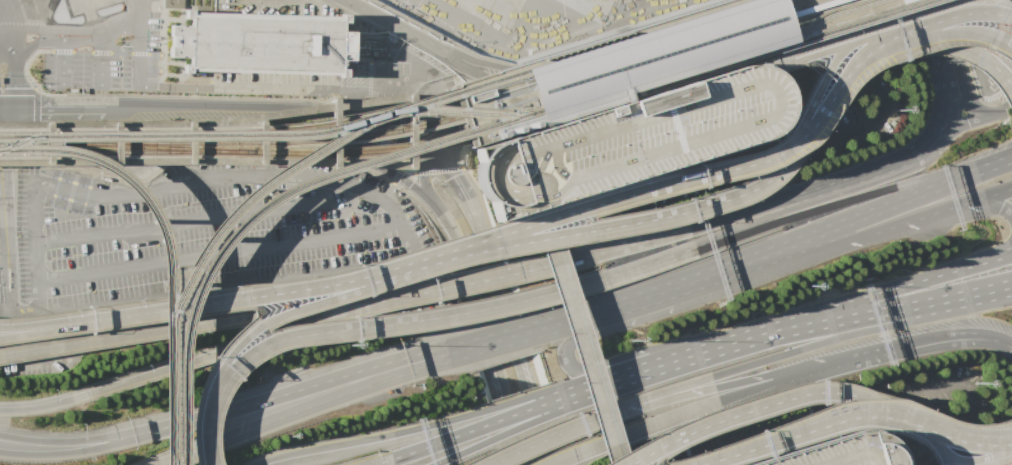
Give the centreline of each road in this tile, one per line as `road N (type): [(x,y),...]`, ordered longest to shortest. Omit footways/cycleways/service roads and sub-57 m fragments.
road 1 (residential): [(924,23),(853,52),(763,158),(433,258)]
road 2 (motorway): [(450,286),(0,357)]
road 3 (motorway): [(450,286),(78,396)]
road 4 (residential): [(1011,94),(983,60),(956,46),(891,48),(831,89),(763,180),(726,198)]
road 5 (residential): [(673,438),(787,398),(827,393),(946,433),(1011,429)]
road 6 (motorway): [(433,258),(317,286),(90,320)]
road 7 (residential): [(694,247),(522,300),(401,322)]
road 8 (residential): [(726,198),(631,224),(433,258)]
road 9 (motorway): [(456,355),(189,452)]
road 10 (residential): [(433,258),(259,324),(222,362),(212,399)]
road 11 (motorway): [(452,344),(188,421)]
road 12 (tertiary): [(440,215),(461,251),(528,464)]
road 13 (tertiary): [(351,120),(309,109),(102,106)]
road 14 (tertiary): [(548,464),(473,229)]
road 15 (motorway): [(689,228),(450,286)]
road 16 (residential): [(706,378),(907,320),(935,301)]
road 17 (motorway): [(251,464),(479,411)]
road 18 (residential): [(797,433),(873,410),(956,441),(1004,447)]
road 19 (residential): [(401,322),(262,345),(237,363),(212,399)]
road 20 (residential): [(1011,188),(876,230),(809,237)]
road 21 (residential): [(628,409),(831,361)]
road 22 (residential): [(938,186),(898,186),(745,228)]
road 23 (residential): [(1011,53),(974,36),(918,38),(859,58),(830,82)]
road 24 (motorway): [(188,421),(85,450),(0,451)]
road 25 (motorway): [(188,421),(65,441),(0,435)]
road 26 (residential): [(831,361),(971,328),(1011,338)]
road 27 (tertiary): [(170,144),(287,144),(350,154)]
road 28 (motorway): [(557,388),(650,351),(728,343)]
road 29 (motorway): [(564,407),(702,361),(728,343)]
road 30 (residential): [(847,314),(873,294),(1011,253)]
road 31 (motorway): [(560,397),(728,343)]
road 32 (tertiary): [(17,143),(170,144)]
road 33 (residential): [(809,237),(668,290)]
road 34 (motorway): [(583,449),(718,400)]
road 35 (residential): [(668,290),(534,329)]
road 36 (residential): [(938,186),(809,237)]
road 37 (motorway): [(811,196),(689,228)]
road 38 (residential): [(728,343),(847,314)]

